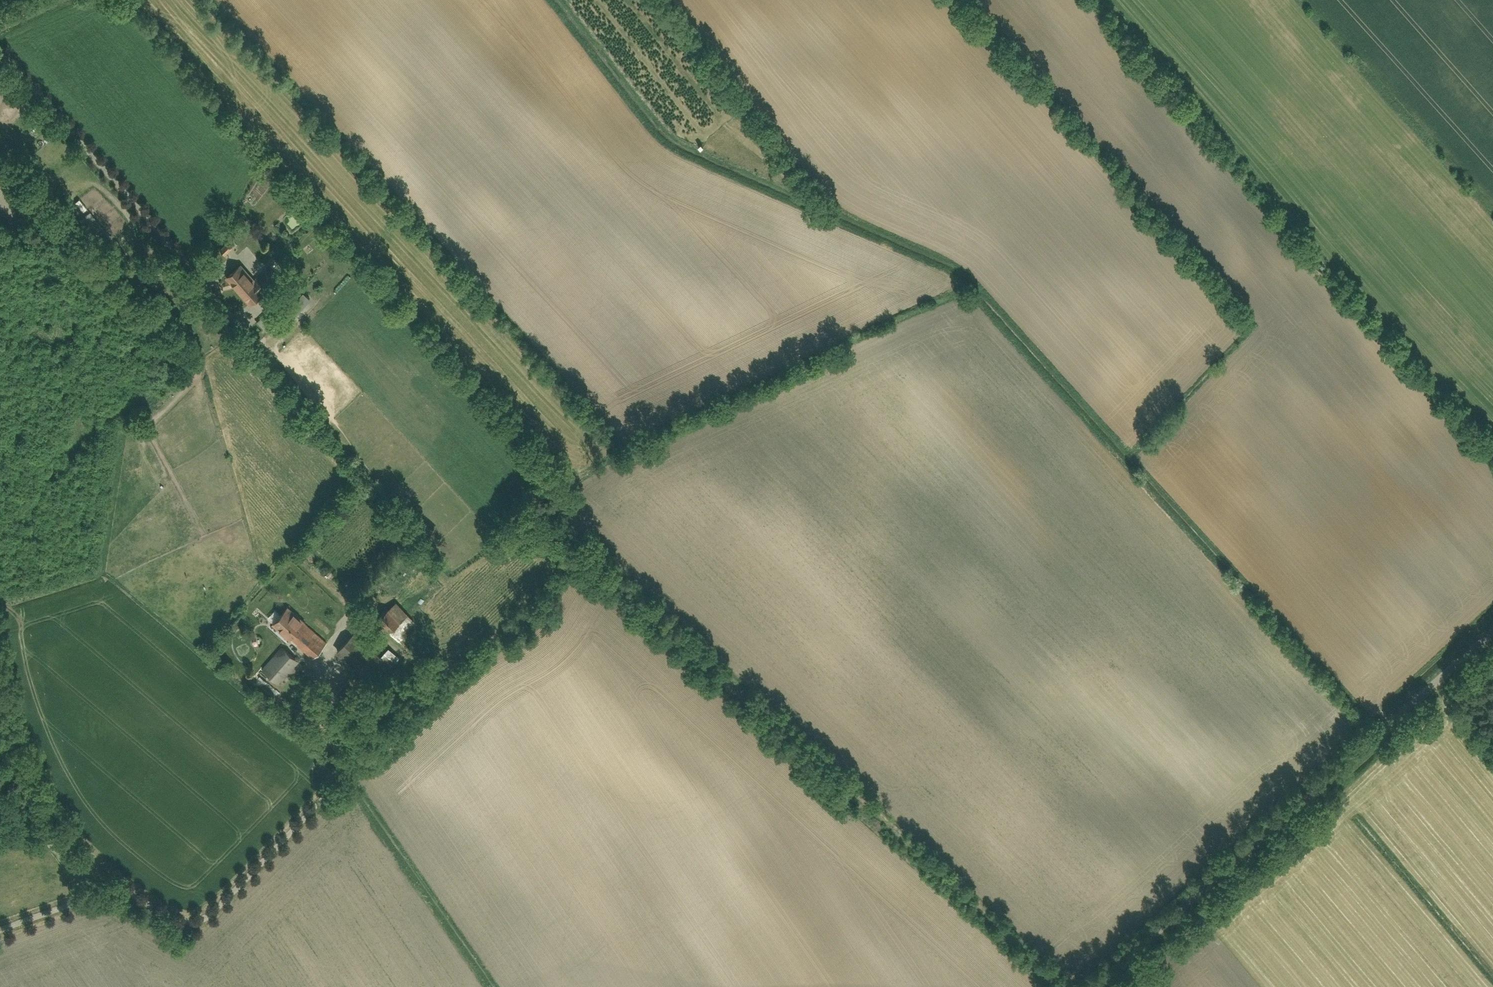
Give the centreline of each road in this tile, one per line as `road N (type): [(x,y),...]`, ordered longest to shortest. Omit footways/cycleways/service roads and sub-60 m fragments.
road 1 (residential): [(1105,986),(1492,636)]

